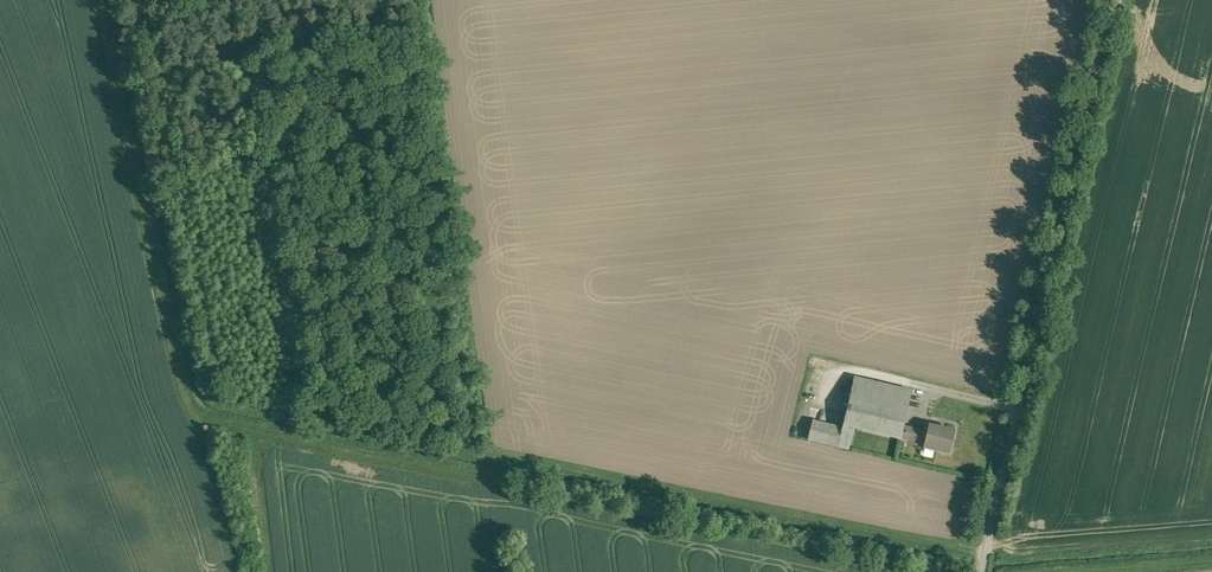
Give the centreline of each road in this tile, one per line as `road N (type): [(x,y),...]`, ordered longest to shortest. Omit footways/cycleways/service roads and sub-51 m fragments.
road 1 (unclassified): [(1118,0),(980,571)]

